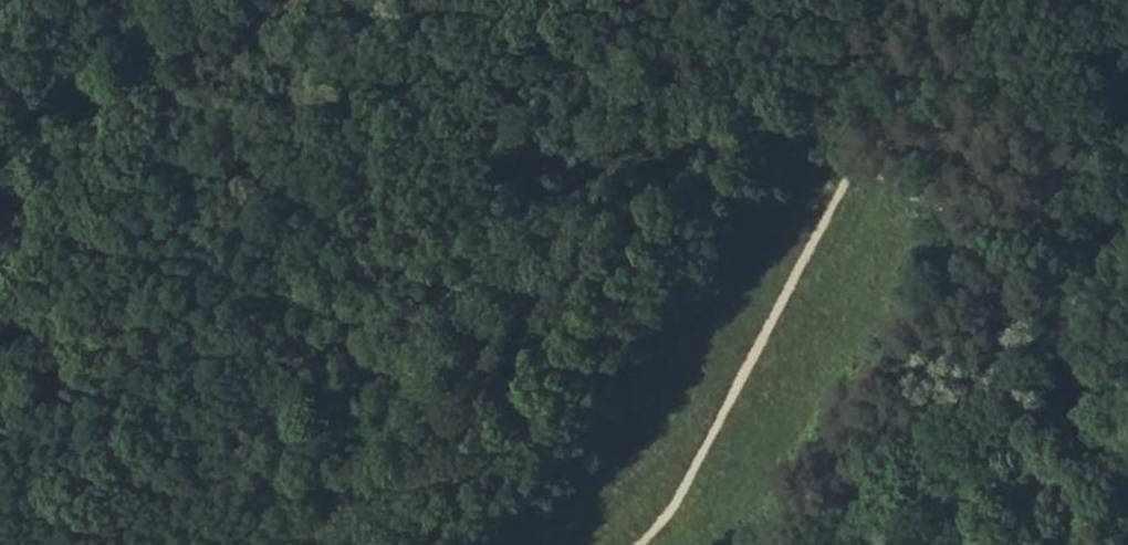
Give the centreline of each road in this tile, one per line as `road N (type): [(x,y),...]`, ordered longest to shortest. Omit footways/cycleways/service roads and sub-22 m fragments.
road 1 (track): [(593,0),(955,229),(1088,285)]

